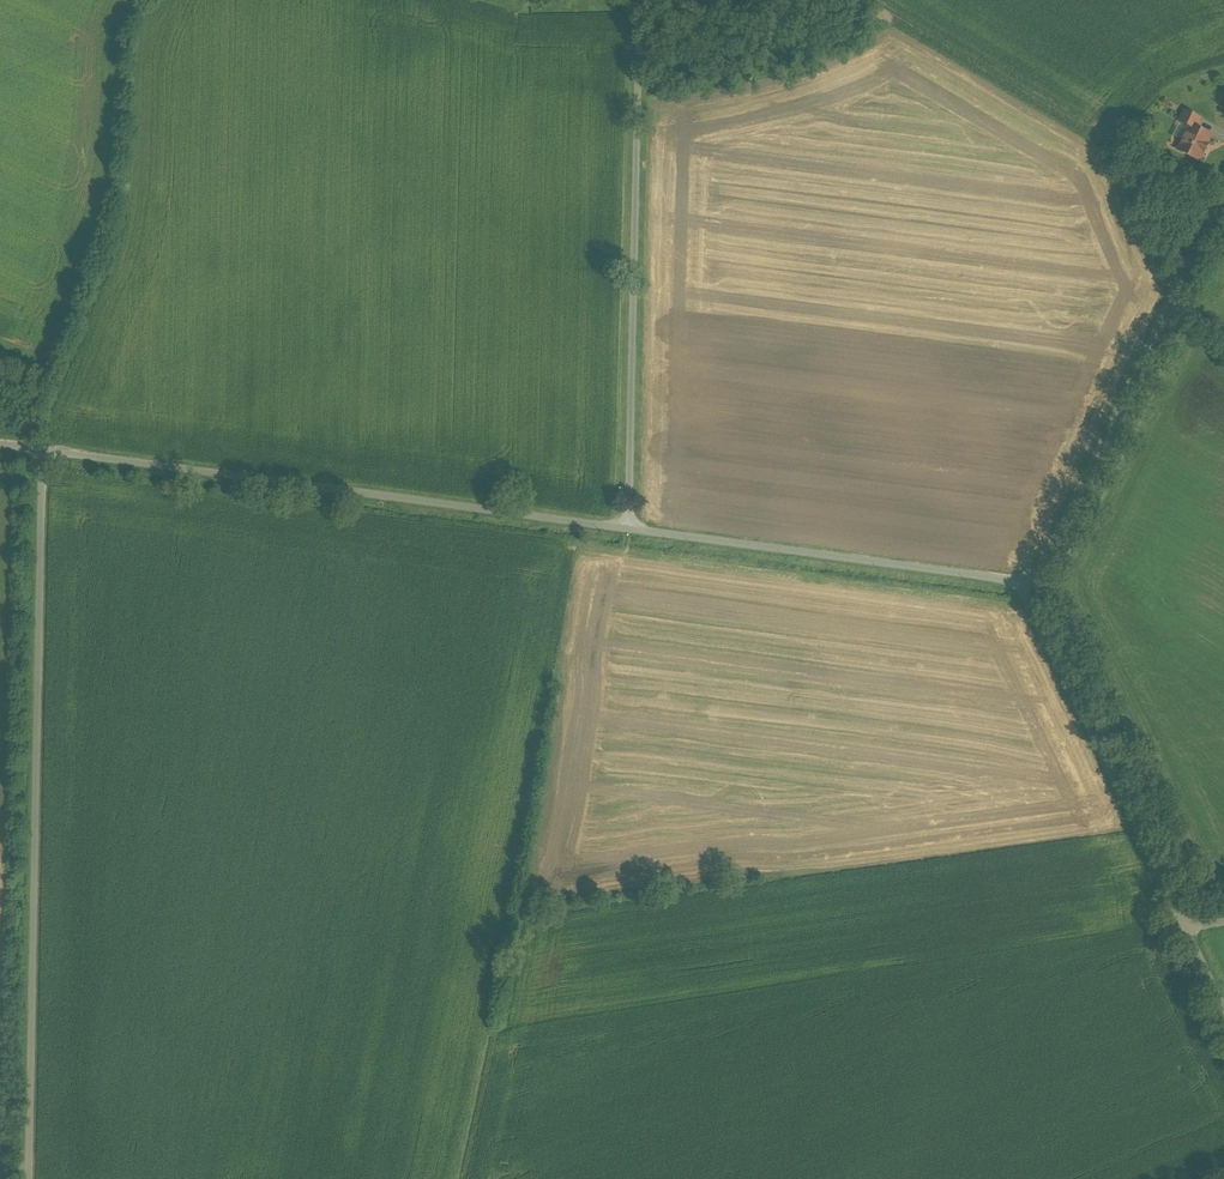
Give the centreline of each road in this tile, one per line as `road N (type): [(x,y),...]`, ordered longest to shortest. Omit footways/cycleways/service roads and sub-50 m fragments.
road 1 (unclassified): [(43,450),(1023,581)]
road 2 (unclassified): [(43,450),(27,1178)]
road 3 (unclassified): [(1023,581),(1112,417),(1223,173)]
road 4 (unclassified): [(1023,581),(1178,913)]

